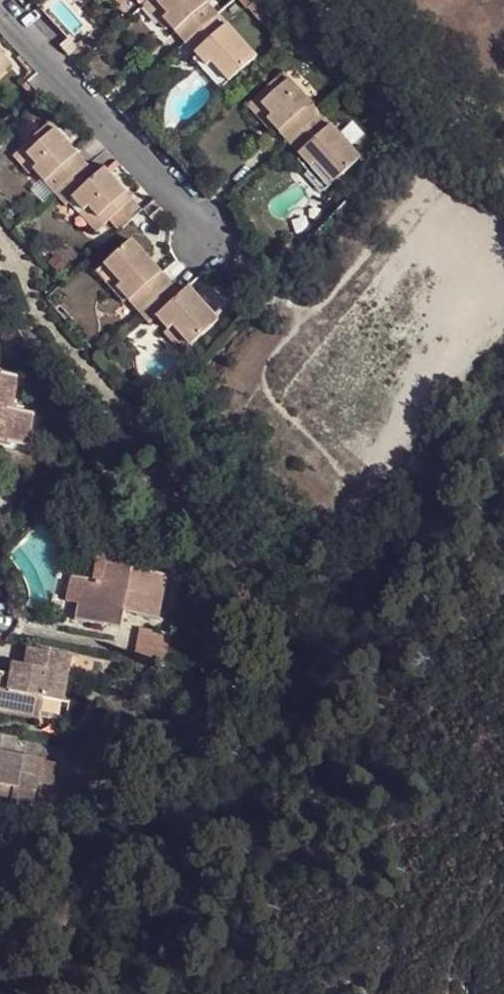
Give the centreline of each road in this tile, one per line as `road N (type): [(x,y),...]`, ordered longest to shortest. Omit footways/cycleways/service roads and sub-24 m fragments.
road 1 (residential): [(0,12),(209,242)]

